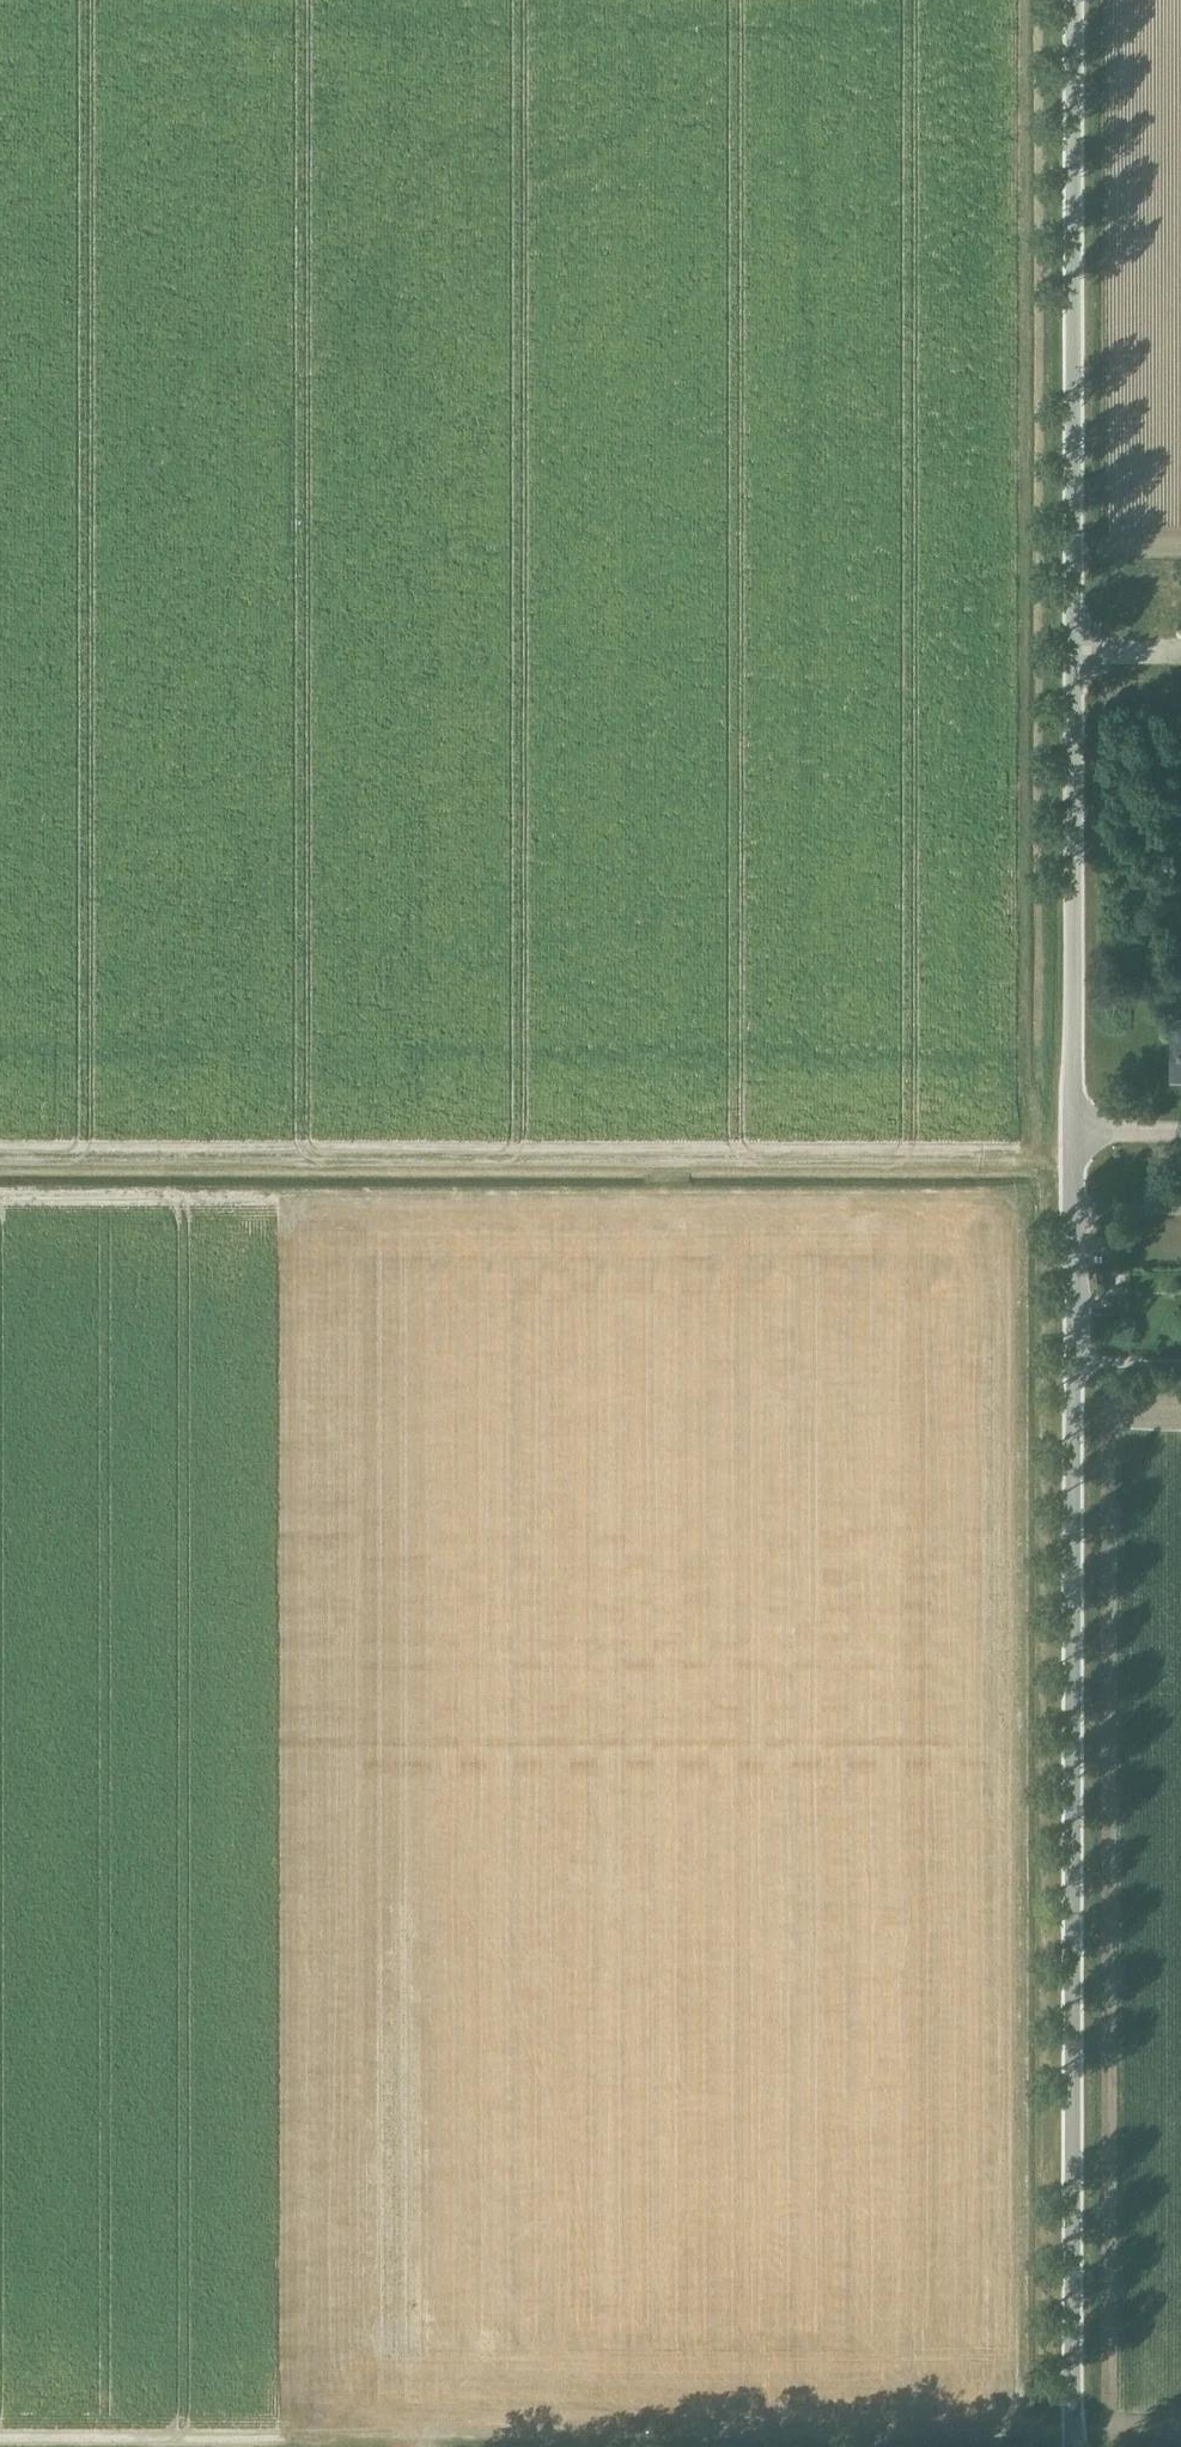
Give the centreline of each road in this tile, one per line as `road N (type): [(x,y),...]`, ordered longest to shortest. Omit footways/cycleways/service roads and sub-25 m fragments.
road 1 (unclassified): [(1072,2446),(1074,0)]

